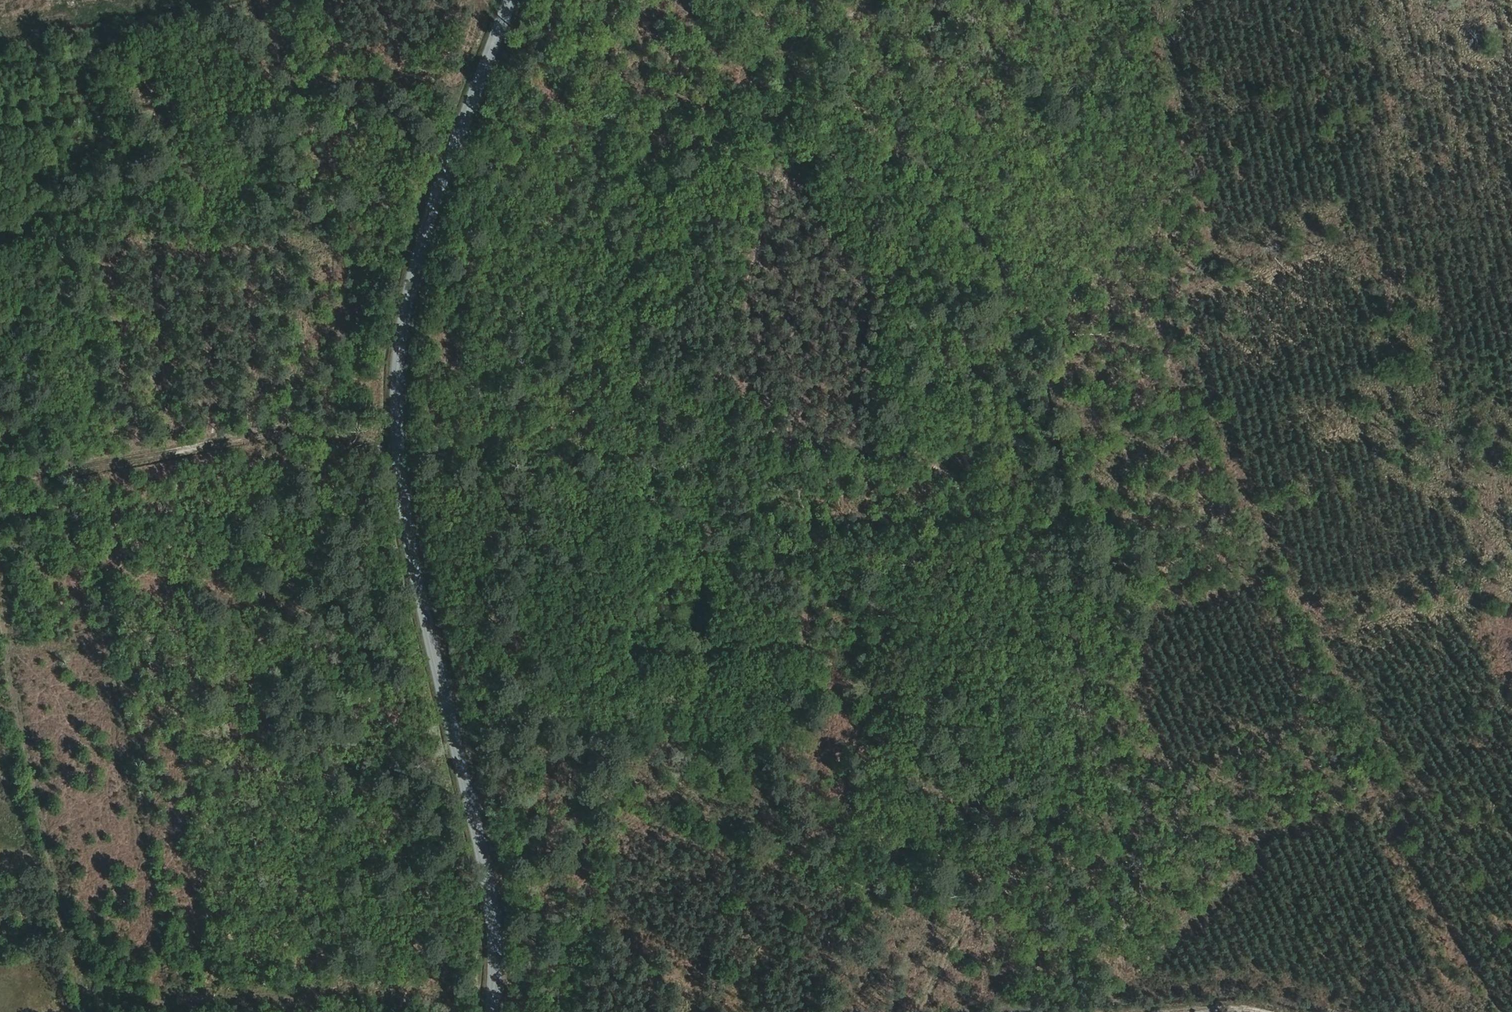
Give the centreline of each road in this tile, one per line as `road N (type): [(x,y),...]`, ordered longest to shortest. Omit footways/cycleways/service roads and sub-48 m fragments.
road 1 (tertiary): [(492,1011),(486,857),(416,555),(403,367),(421,258),(514,0)]
road 2 (track): [(1270,1011),(1033,998),(983,1011)]

